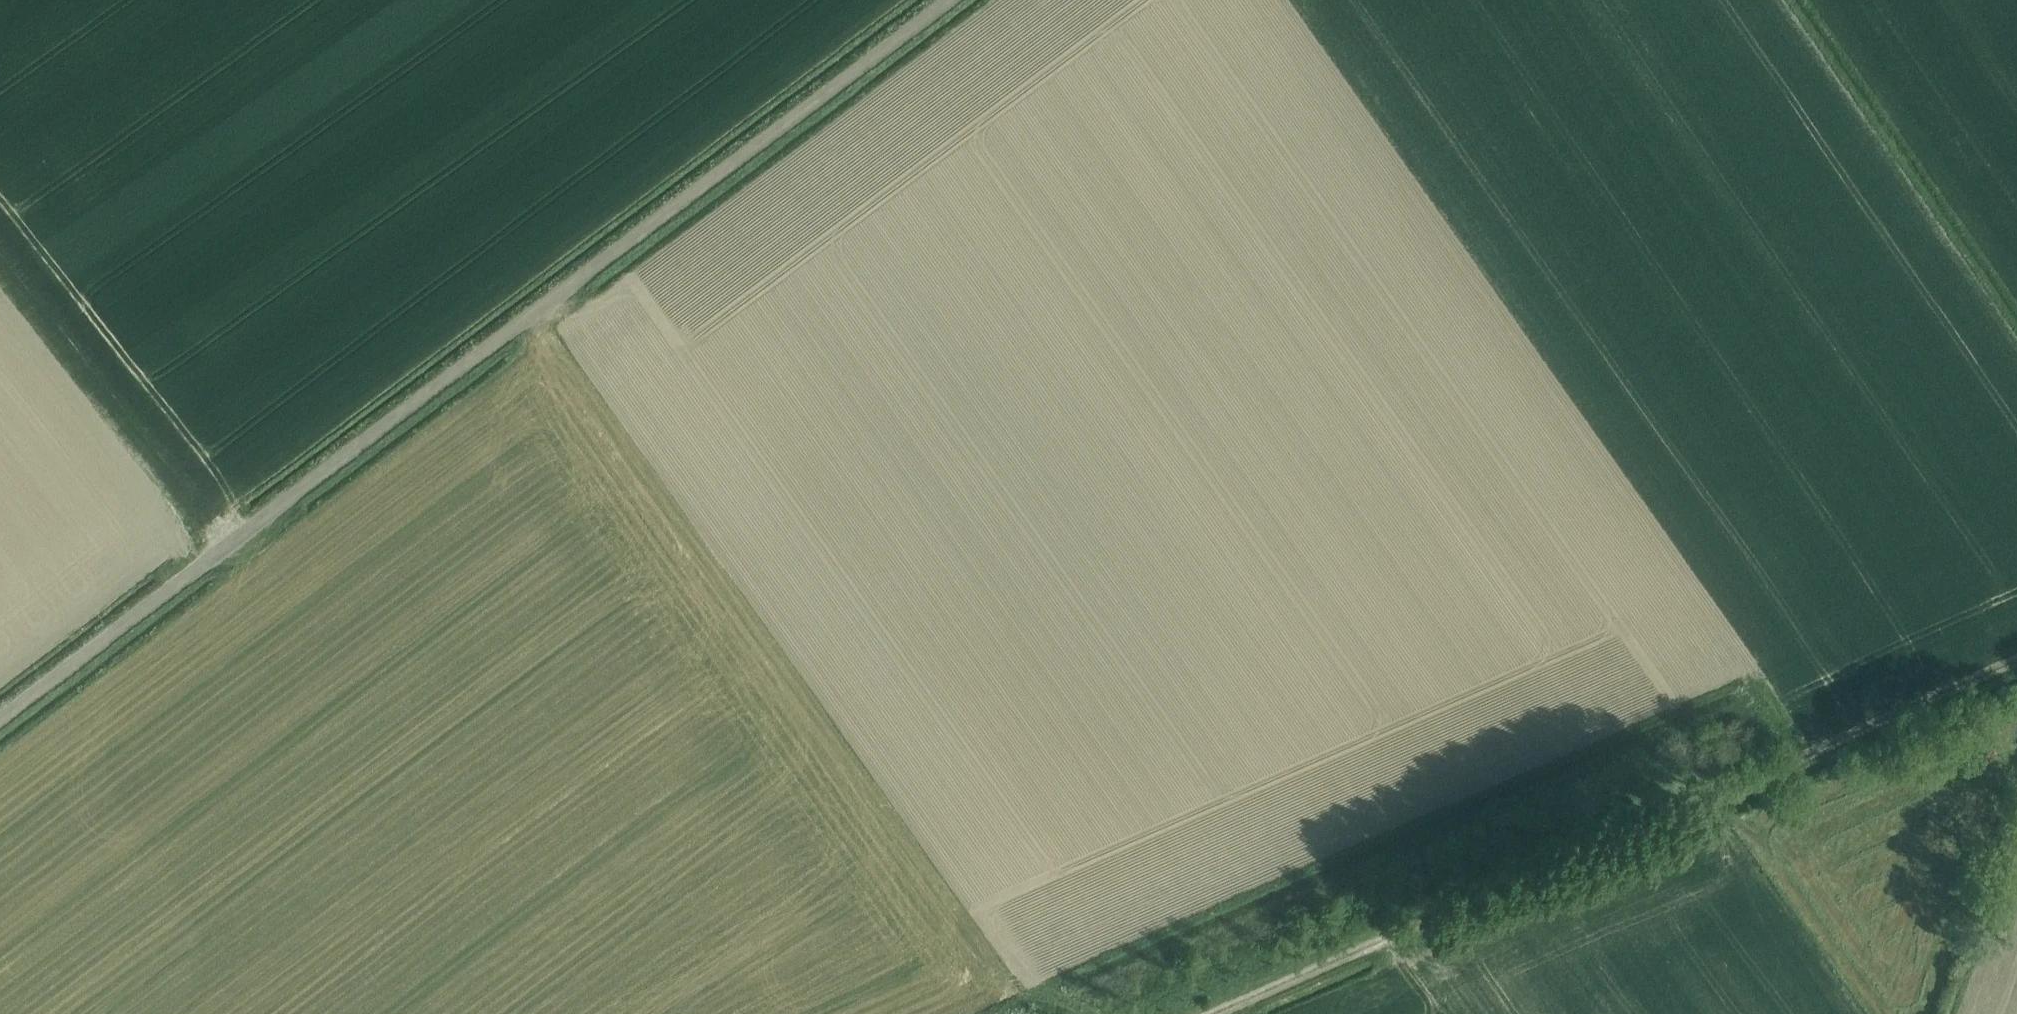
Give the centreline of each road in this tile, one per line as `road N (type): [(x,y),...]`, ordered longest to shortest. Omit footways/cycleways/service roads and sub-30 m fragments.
road 1 (unclassified): [(0,717),(944,0)]
road 2 (track): [(1208,1013),(2016,662)]

